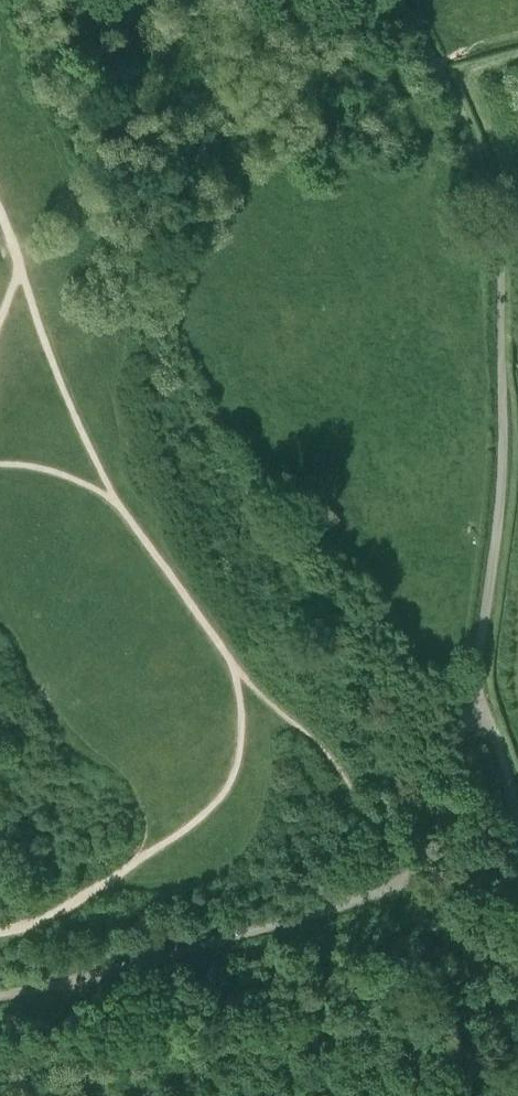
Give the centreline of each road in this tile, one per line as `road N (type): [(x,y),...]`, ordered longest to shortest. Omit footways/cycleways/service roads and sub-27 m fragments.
road 1 (unclassified): [(475,692),(501,491),(500,234),(468,131),(401,0)]
road 2 (unclassified): [(0,993),(349,903),(411,876),(434,851),(475,692)]
road 3 (track): [(0,307),(368,293),(517,337)]
road 4 (unclassified): [(517,822),(499,745),(475,692)]
road 5 (track): [(76,977),(91,1095)]

